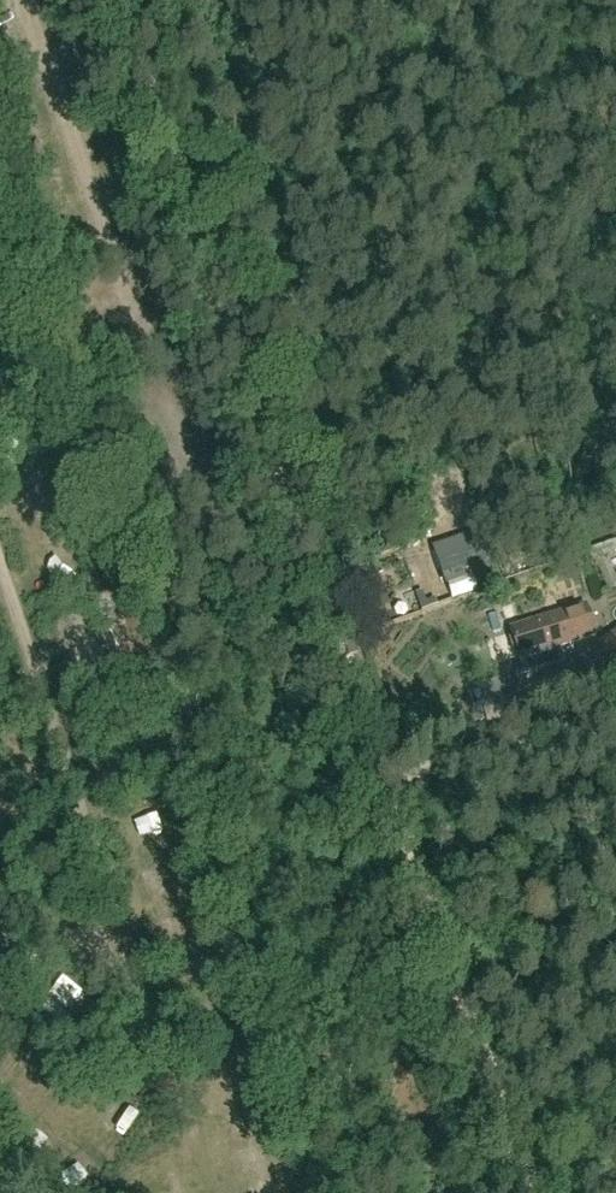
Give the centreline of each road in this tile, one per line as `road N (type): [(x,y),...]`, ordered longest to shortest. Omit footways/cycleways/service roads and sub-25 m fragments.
road 1 (track): [(532,1192),(119,0)]
road 2 (track): [(25,0),(237,619)]
road 3 (track): [(162,1009),(0,545)]
road 4 (track): [(0,891),(162,1009)]
road 5 (track): [(162,1009),(193,1098),(232,1113)]

